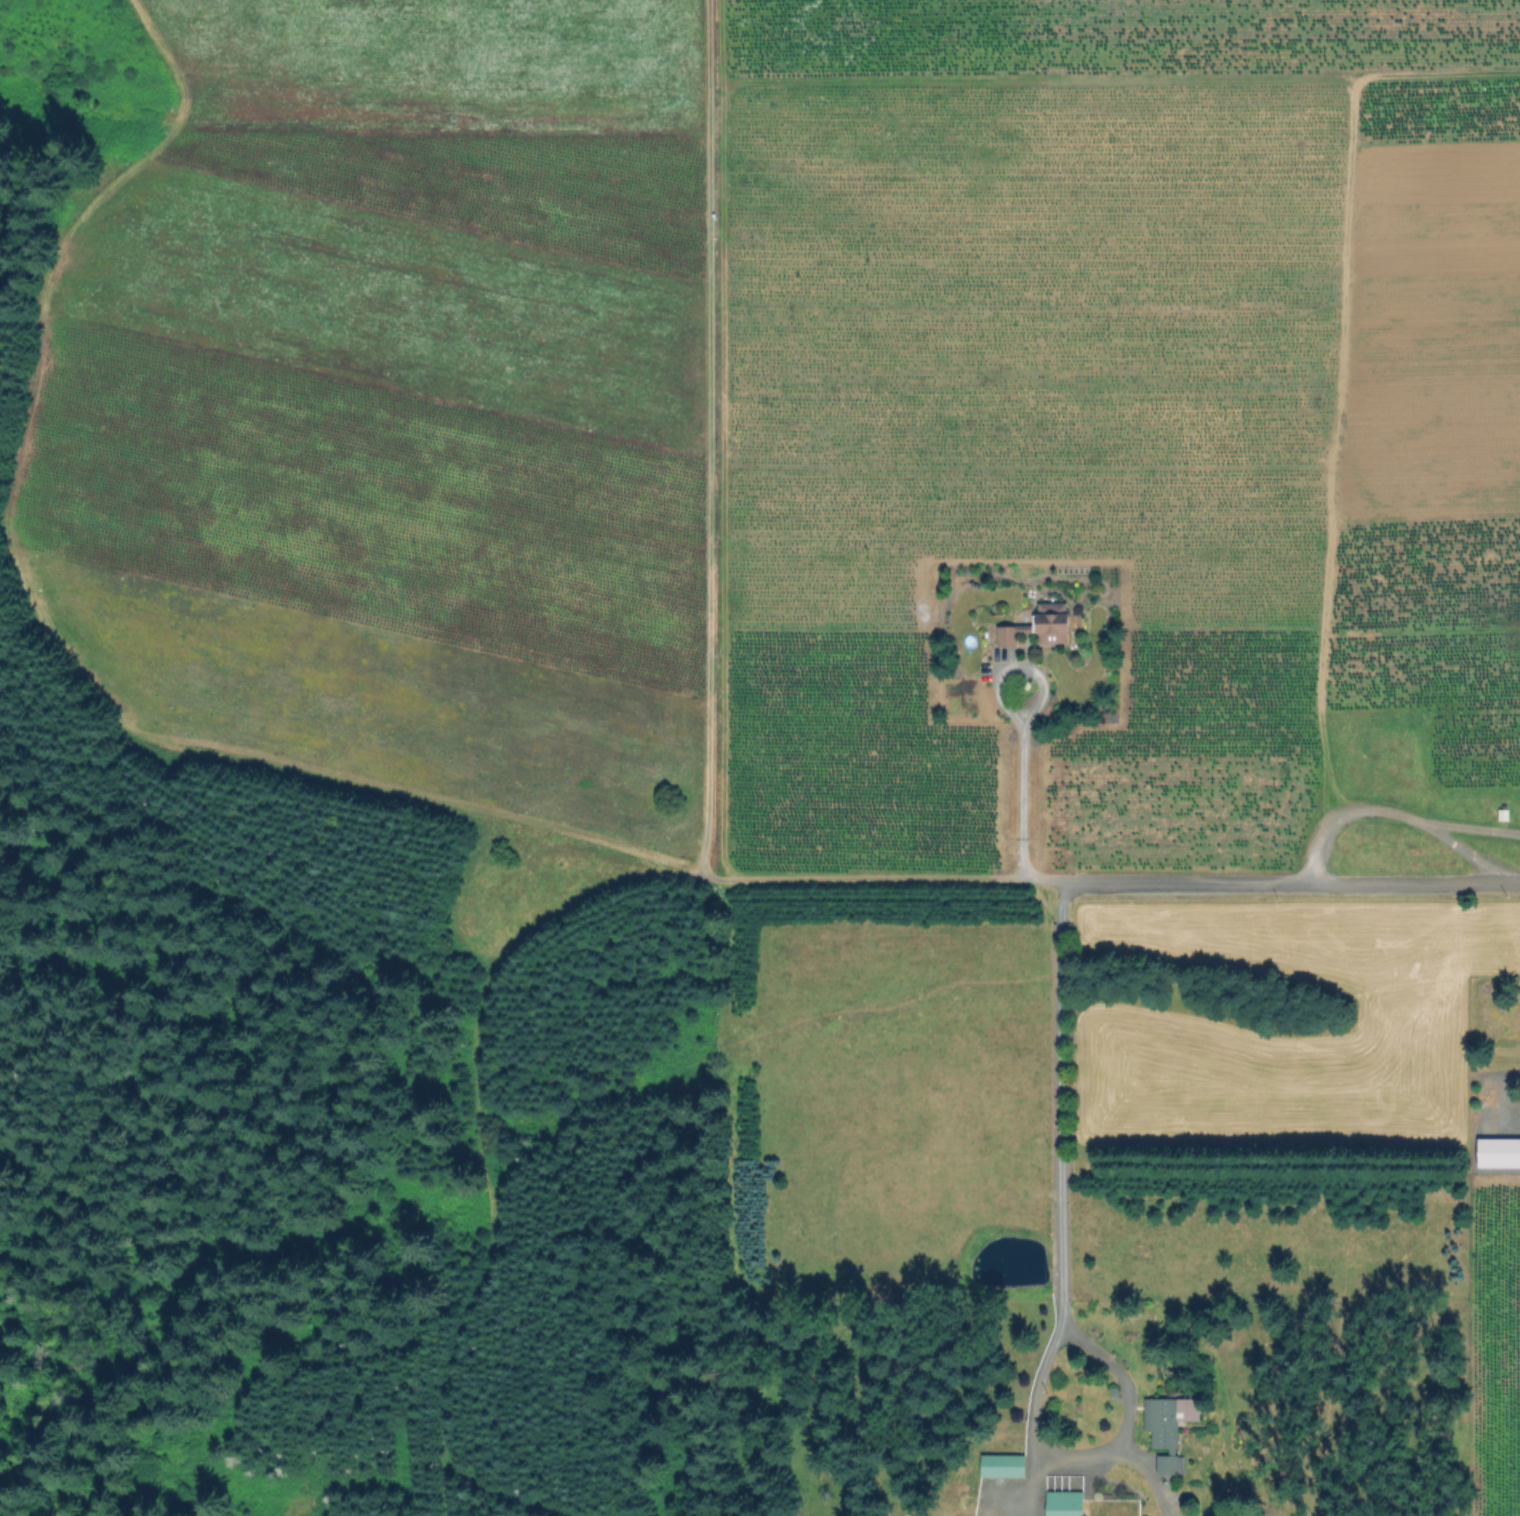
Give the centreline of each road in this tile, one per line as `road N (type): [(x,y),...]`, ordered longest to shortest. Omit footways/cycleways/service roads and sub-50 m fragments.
road 1 (residential): [(1519,882),(737,883),(702,873),(707,0)]

